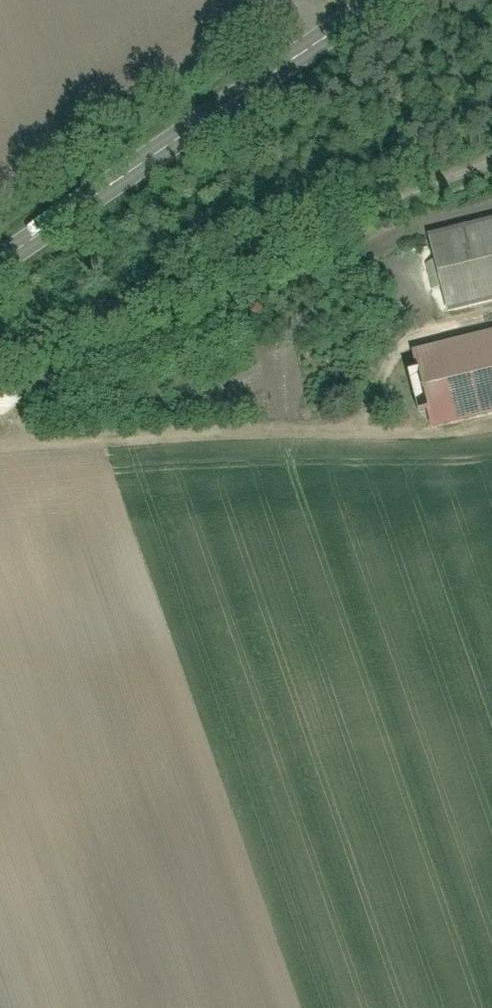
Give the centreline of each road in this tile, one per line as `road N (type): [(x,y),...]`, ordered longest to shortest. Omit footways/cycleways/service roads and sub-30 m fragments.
road 1 (secondary): [(0,264),(386,0)]

